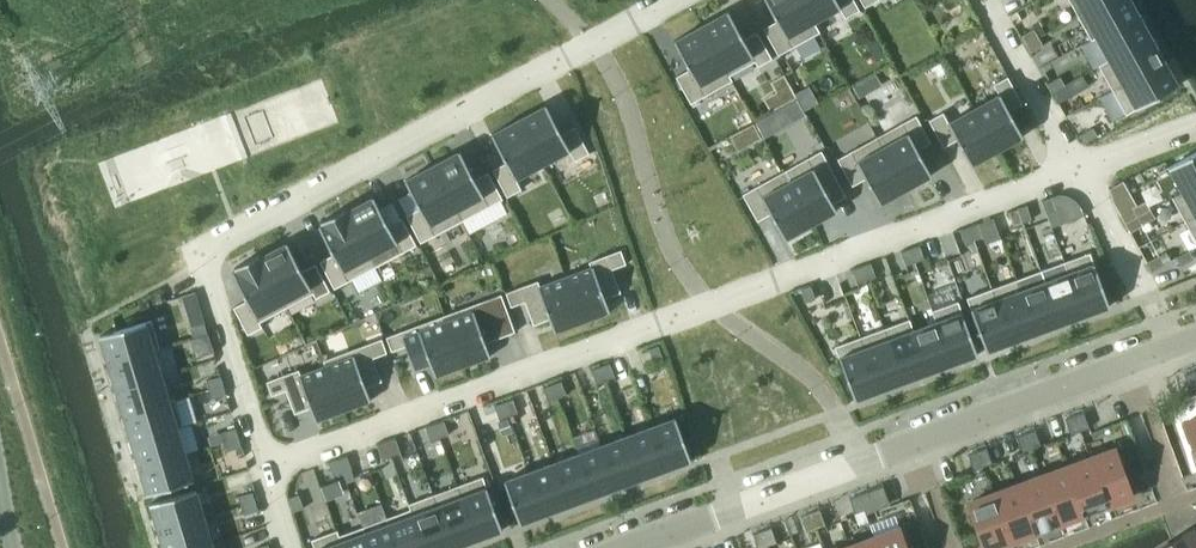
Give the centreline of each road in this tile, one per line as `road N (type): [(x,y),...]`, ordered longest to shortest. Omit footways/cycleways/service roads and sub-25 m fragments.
road 1 (residential): [(268,463),(1077,170)]
road 2 (residential): [(268,463),(200,255),(679,0)]
road 3 (residential): [(627,547),(1164,347)]
road 4 (residential): [(1077,170),(1164,347)]
road 5 (residential): [(982,0),(1077,170)]
road 6 (residential): [(1077,170),(1195,122)]

